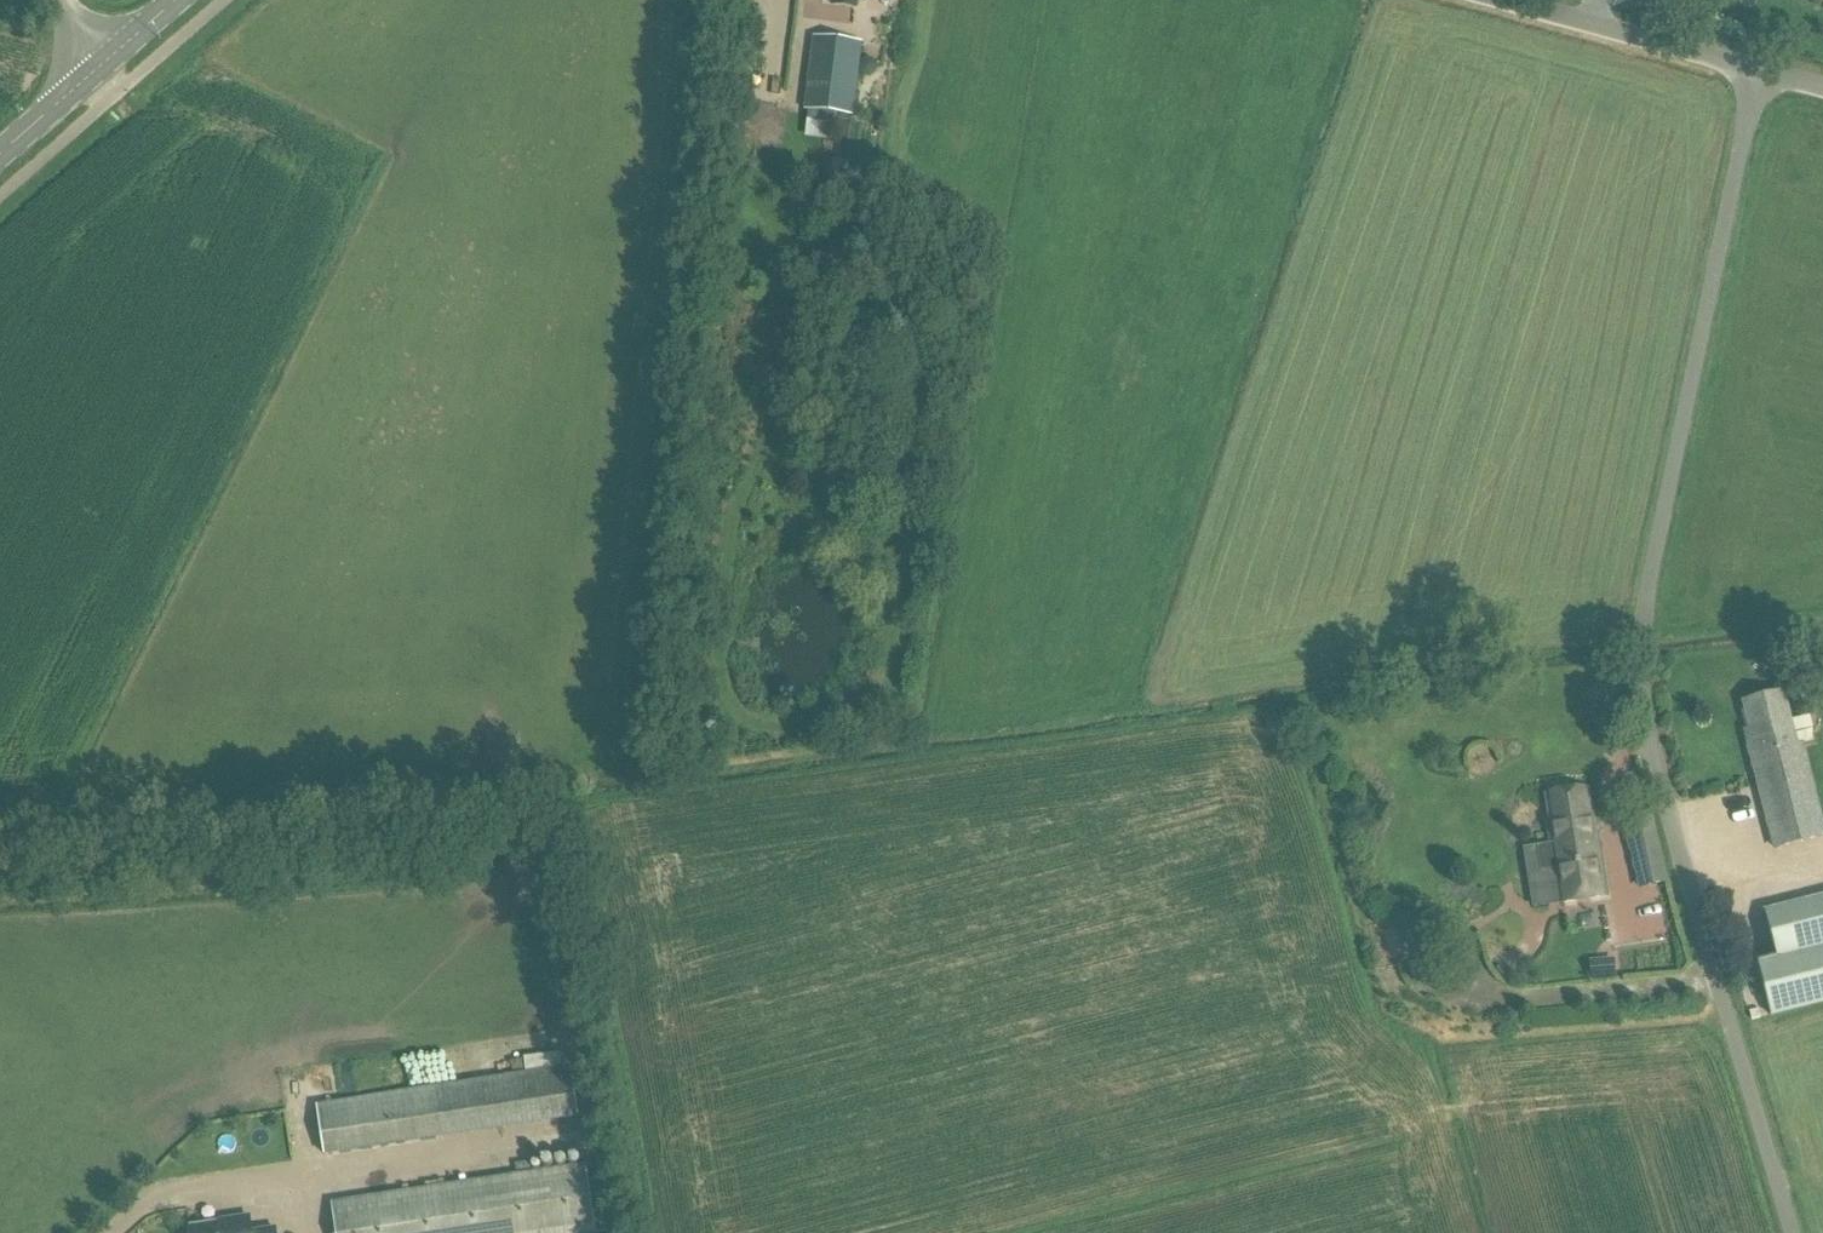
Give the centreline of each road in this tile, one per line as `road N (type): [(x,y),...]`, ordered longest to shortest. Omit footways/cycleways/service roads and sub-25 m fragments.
road 1 (unclassified): [(1822,91),(1498,0)]
road 2 (tertiary): [(0,153),(100,66)]

